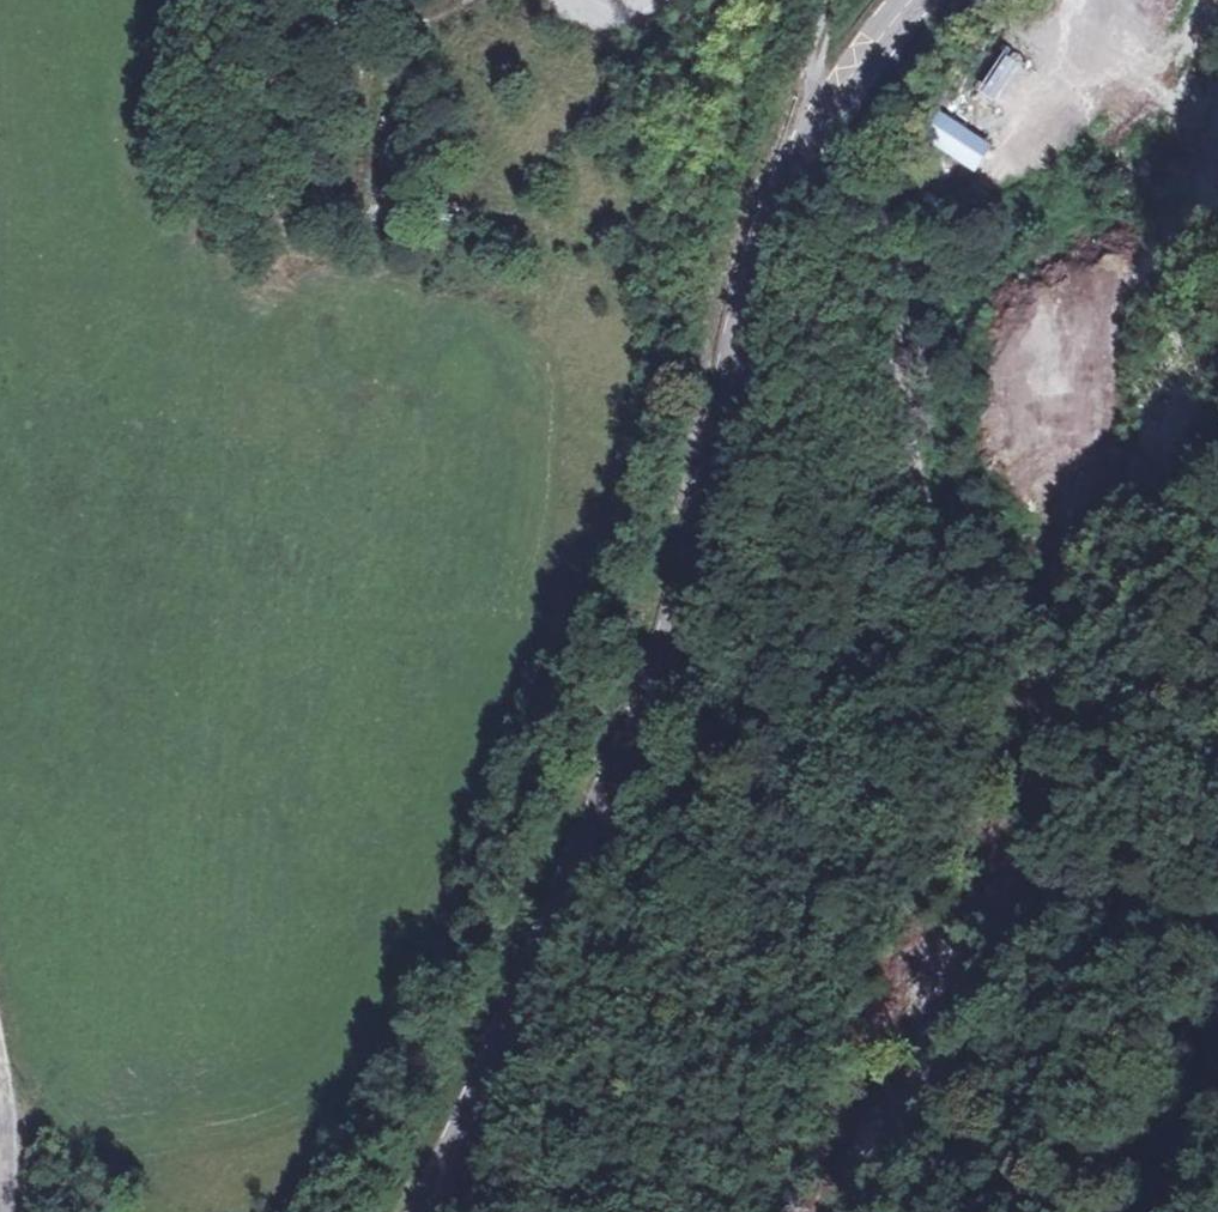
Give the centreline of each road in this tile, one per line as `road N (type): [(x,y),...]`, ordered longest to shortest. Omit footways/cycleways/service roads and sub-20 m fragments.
road 1 (secondary): [(419,1211),(615,798),(669,655),(771,227),(815,137),(911,0)]
road 2 (track): [(815,137),(811,92),(832,0)]
road 3 (unclassified): [(5,1211),(0,1092)]

